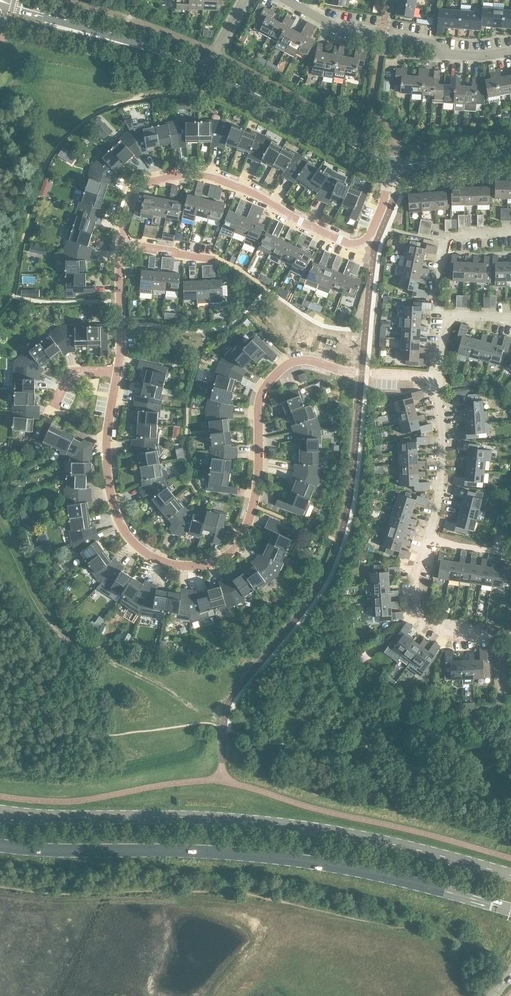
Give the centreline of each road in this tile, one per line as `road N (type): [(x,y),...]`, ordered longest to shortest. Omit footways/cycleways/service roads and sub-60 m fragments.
road 1 (residential): [(431,377),(300,360),(273,376),(259,405),(246,530),(221,559),(200,566),(137,548),(116,514),(107,454),(119,370)]
road 2 (secondary): [(510,876),(350,834),(272,824),(0,812)]
road 3 (secondary): [(0,845),(263,855),(463,894)]
road 4 (residential): [(120,244),(136,188),(199,173),(359,244),(373,233),(393,164)]
road 5 (residential): [(287,0),(335,27),(431,44),(441,54),(510,51)]
road 6 (tertiary): [(208,71),(393,164)]
road 7 (unclassified): [(507,636),(436,630),(411,609),(427,536)]
road 8 (residential): [(427,536),(446,481),(444,416),(431,377)]
road 9 (residential): [(448,325),(437,304),(444,244),(453,232),(510,229)]
road 10 (residential): [(119,370),(120,244)]

